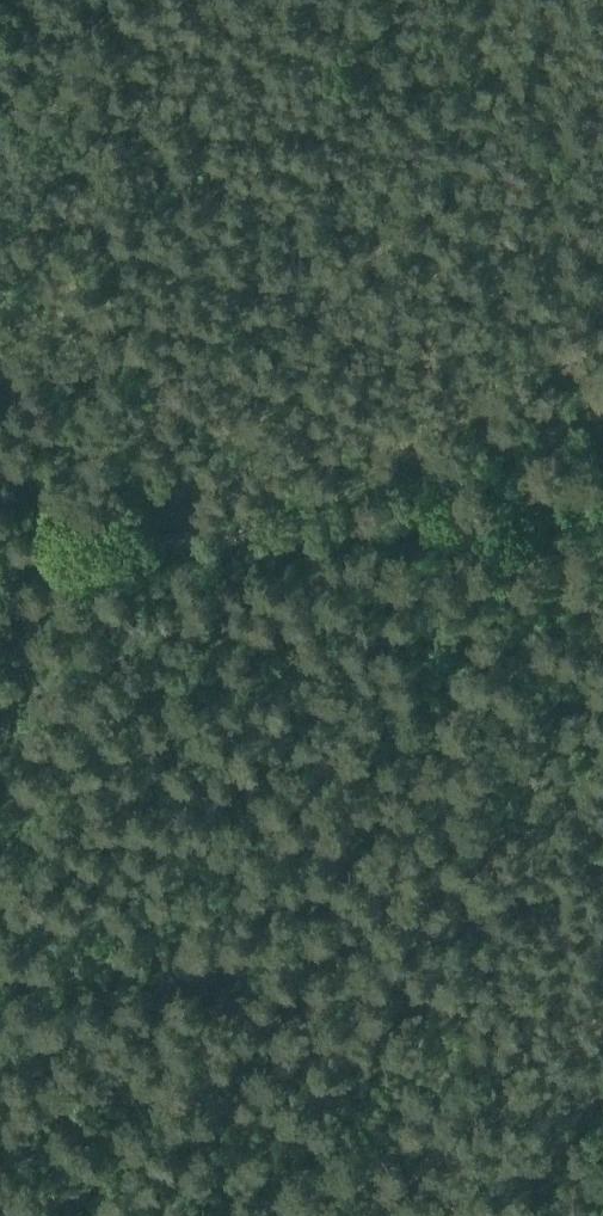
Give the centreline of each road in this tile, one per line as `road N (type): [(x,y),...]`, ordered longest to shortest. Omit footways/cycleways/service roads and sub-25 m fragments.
road 1 (track): [(0,557),(602,513)]
road 2 (track): [(0,734),(48,553)]

